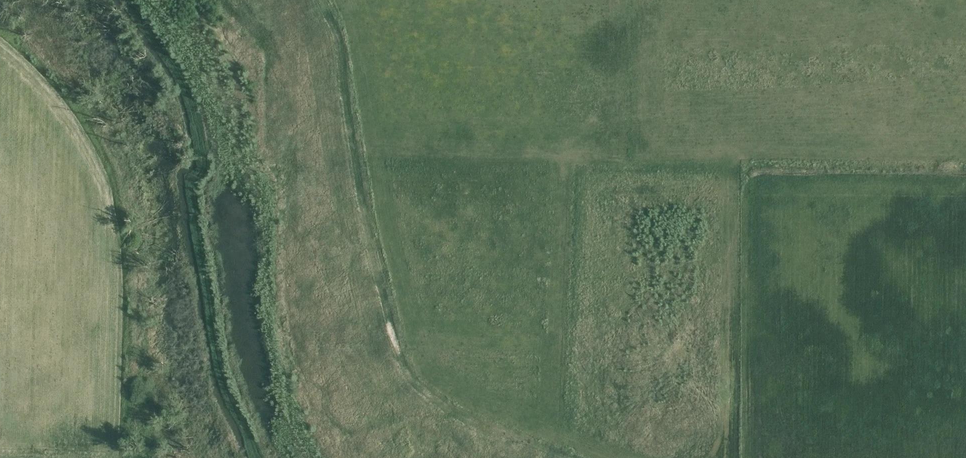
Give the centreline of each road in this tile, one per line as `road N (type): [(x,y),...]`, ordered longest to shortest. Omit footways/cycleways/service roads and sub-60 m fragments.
road 1 (track): [(741,457),(745,176),(738,167),(633,166)]

